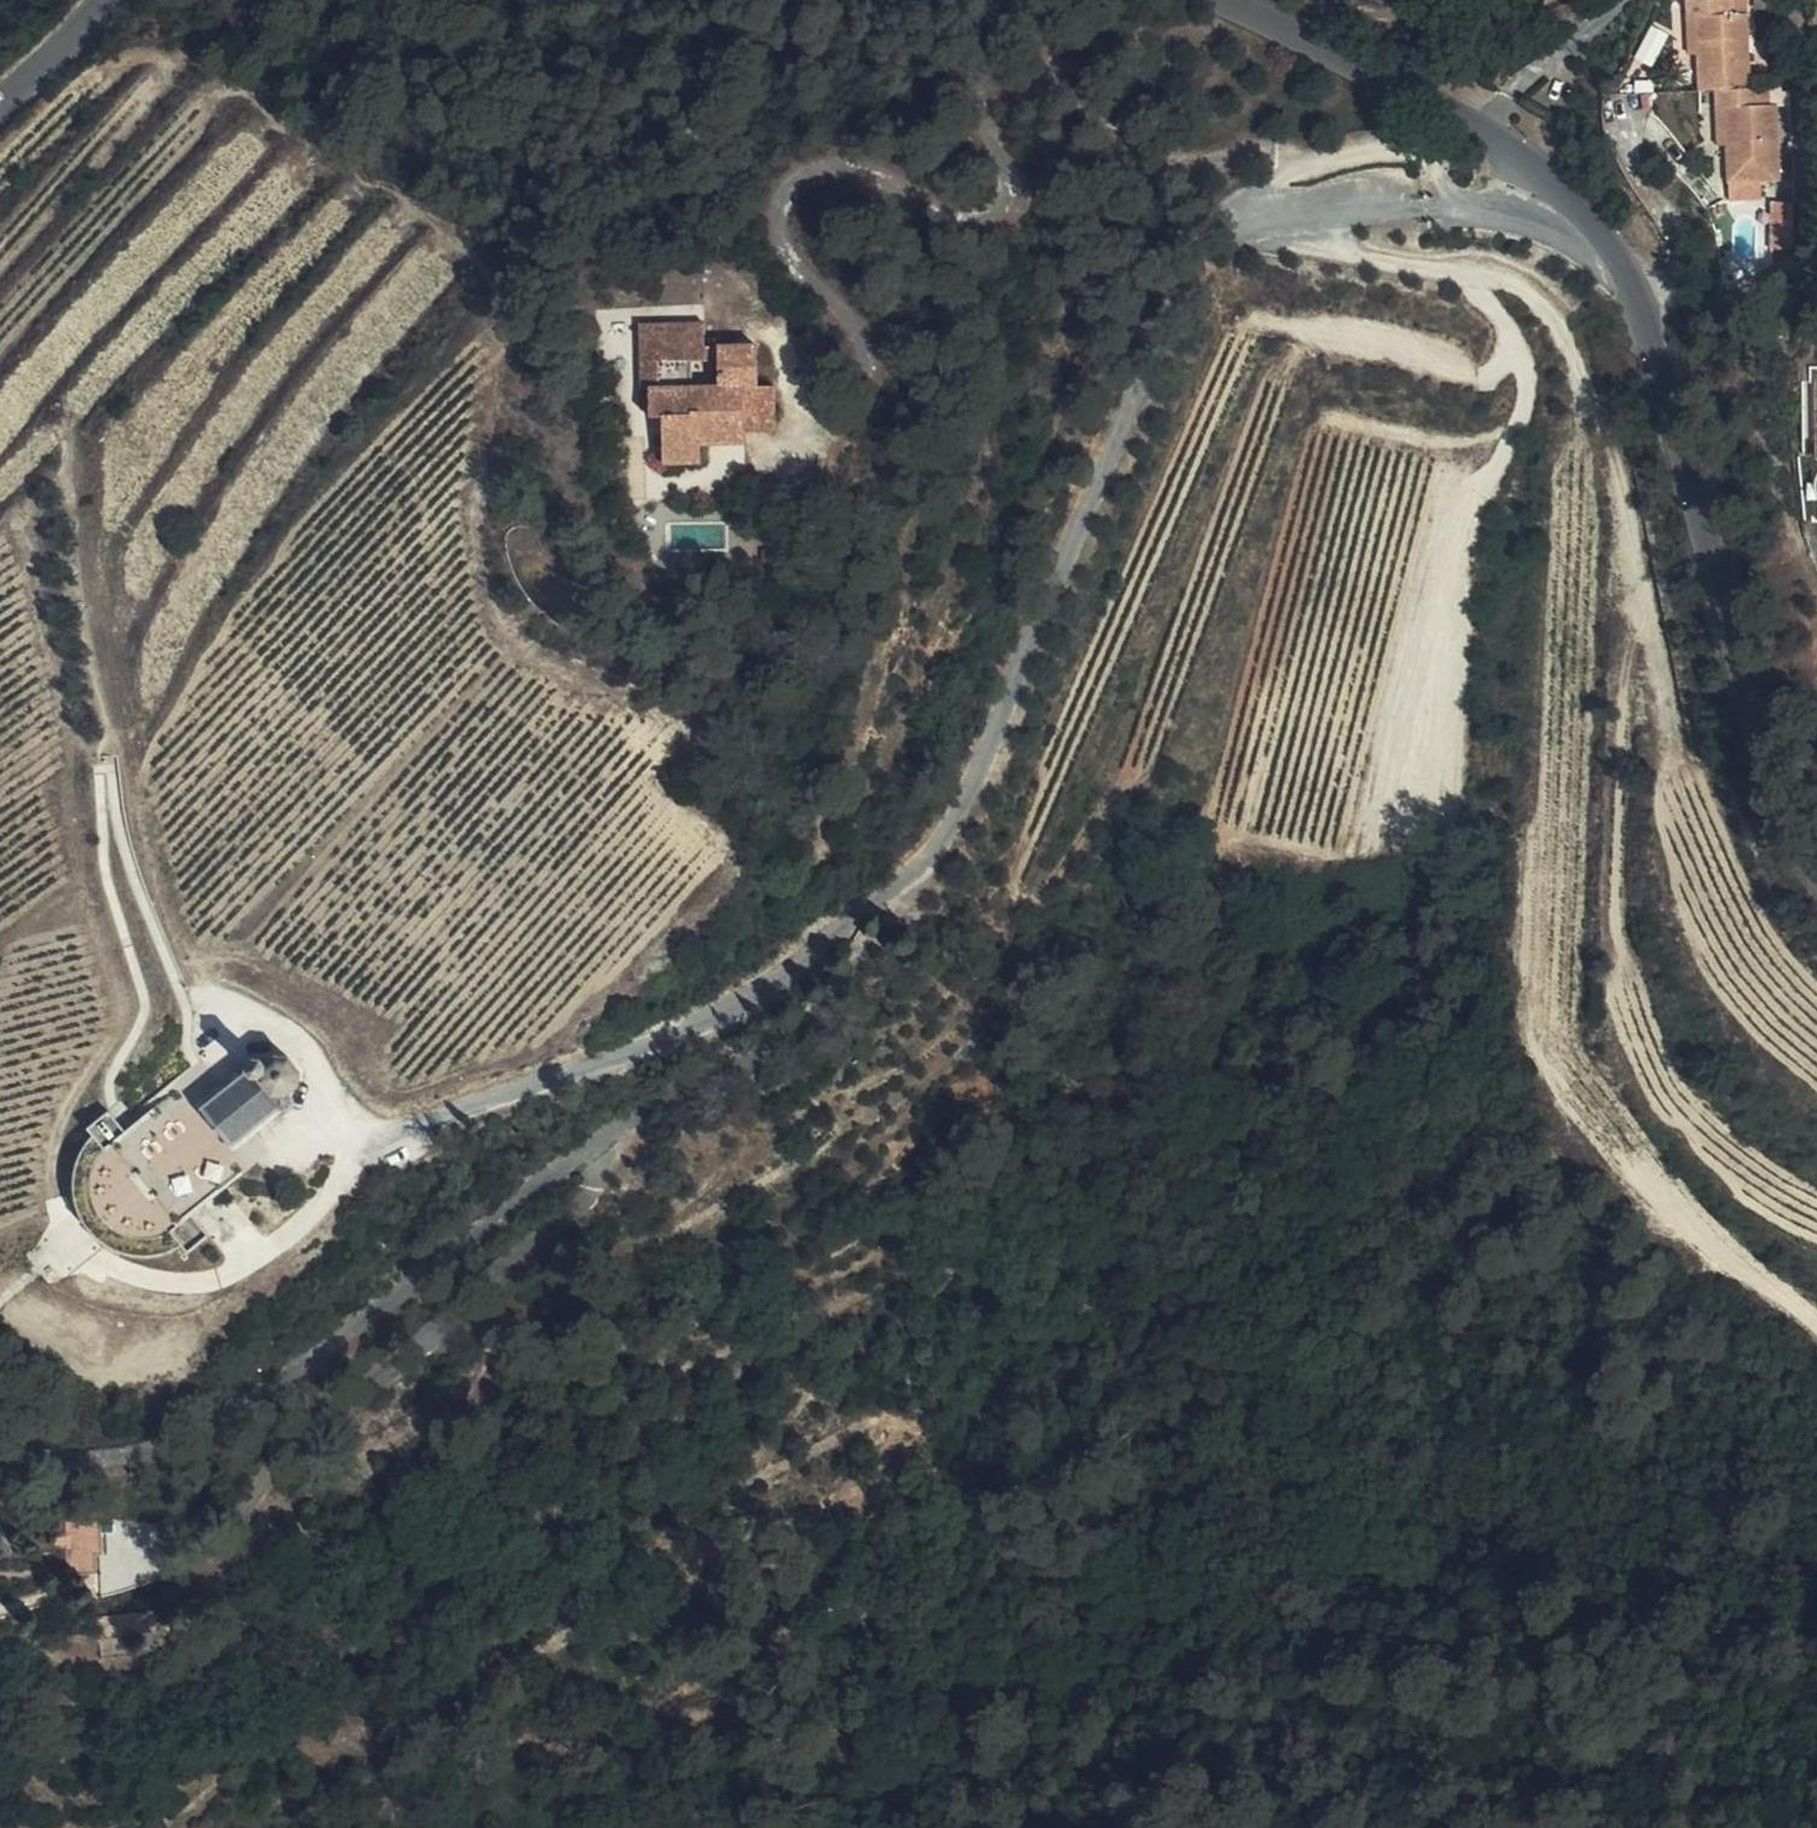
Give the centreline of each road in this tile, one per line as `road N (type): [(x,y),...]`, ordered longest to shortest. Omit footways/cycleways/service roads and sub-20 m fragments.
road 1 (tertiary): [(1216,0),(1484,130),(1586,221),(1623,267),(1648,327),(1762,745),(1816,861)]
road 2 (tertiary): [(0,104),(113,0)]

